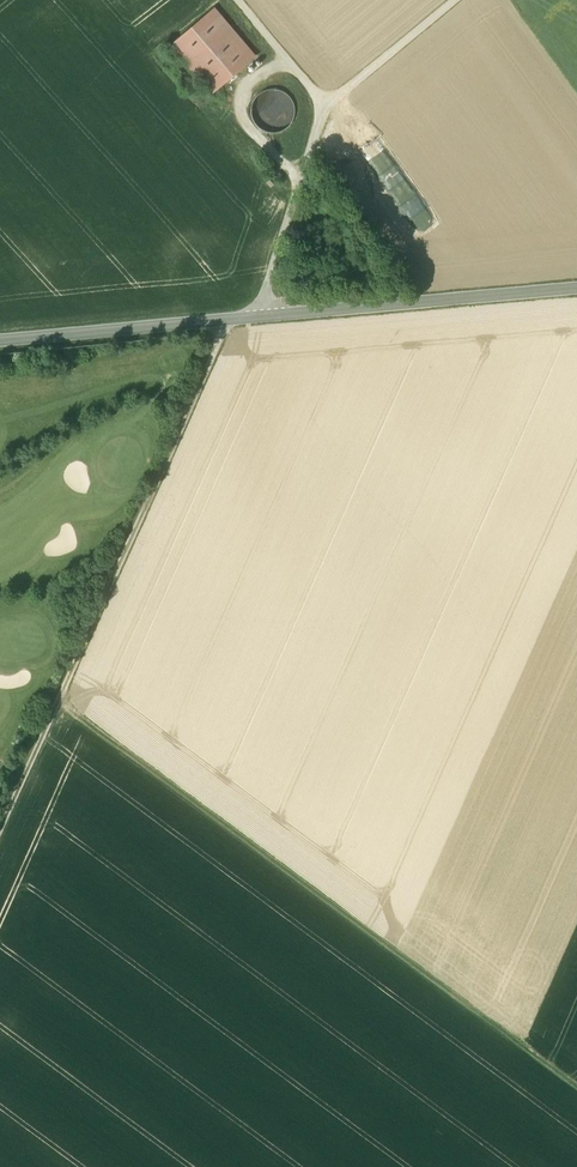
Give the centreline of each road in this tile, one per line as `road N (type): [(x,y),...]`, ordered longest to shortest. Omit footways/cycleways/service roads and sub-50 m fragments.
road 1 (track): [(61,701),(576,1087)]
road 2 (unclassified): [(0,341),(576,285)]
road 3 (track): [(224,320),(0,843)]
road 4 (track): [(258,317),(325,105),(451,0)]
road 5 (track): [(289,63),(250,96),(247,110),(248,127),(298,182)]
road 6 (track): [(325,105),(238,0)]

